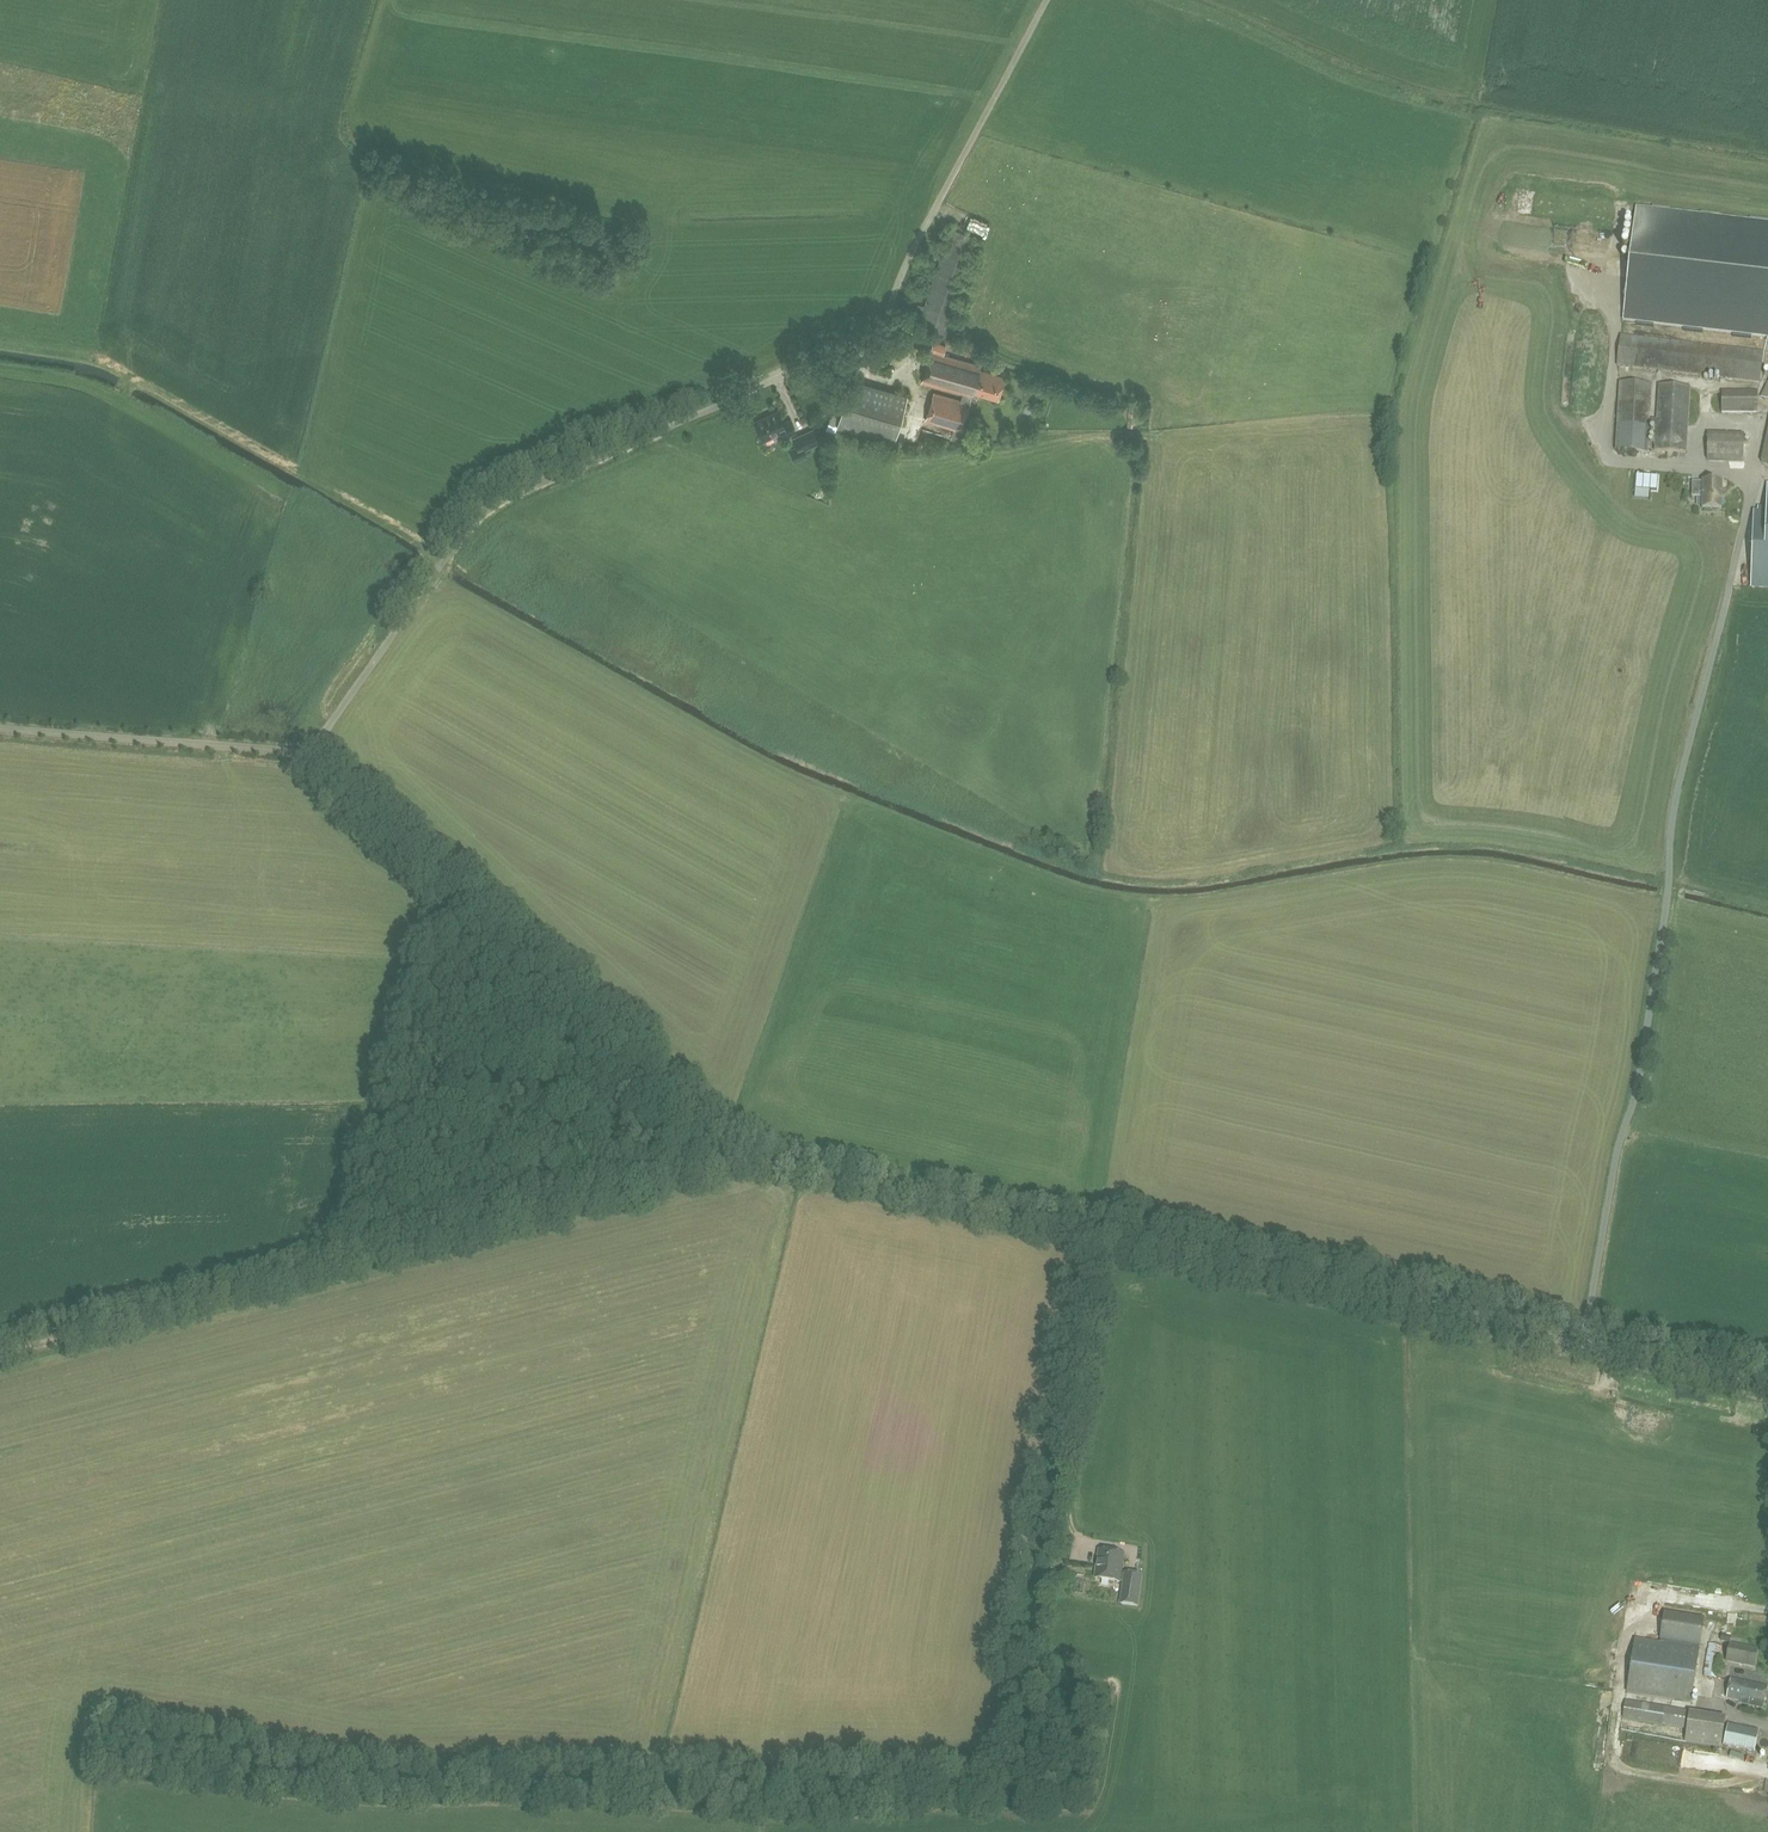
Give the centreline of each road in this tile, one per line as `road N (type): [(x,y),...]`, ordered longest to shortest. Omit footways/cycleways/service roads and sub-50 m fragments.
road 1 (unclassified): [(1767,1379),(752,1158),(306,756)]
road 2 (unclassified): [(306,756),(469,525),(495,504),(789,376),(872,361),(930,212),(1043,0)]
road 3 (track): [(752,1158),(0,1352)]
road 4 (unclassified): [(306,756),(0,729)]

